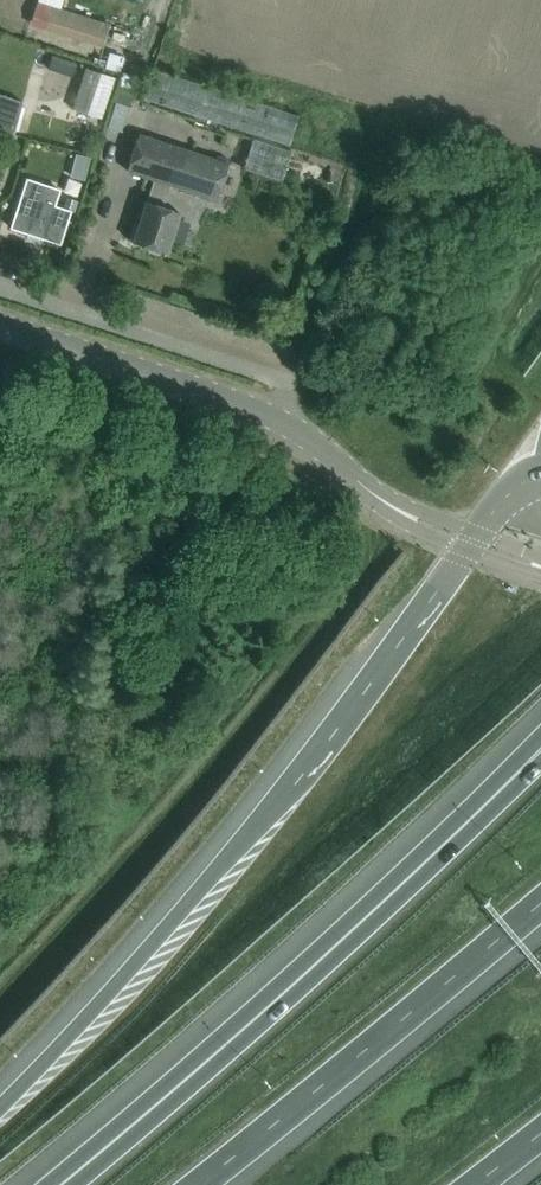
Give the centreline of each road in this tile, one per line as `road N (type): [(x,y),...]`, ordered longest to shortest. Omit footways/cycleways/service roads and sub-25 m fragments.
road 1 (motorway): [(468,547),(235,854),(0,1109)]
road 2 (motorway): [(540,730),(405,868),(50,1184)]
road 3 (motorway): [(540,762),(154,1119),(67,1184)]
road 4 (motorway): [(197,1184),(540,901)]
road 5 (residential): [(0,273),(282,365),(288,419)]
road 6 (unclassified): [(288,419),(0,326)]
road 7 (unclassified): [(381,501),(288,419)]

